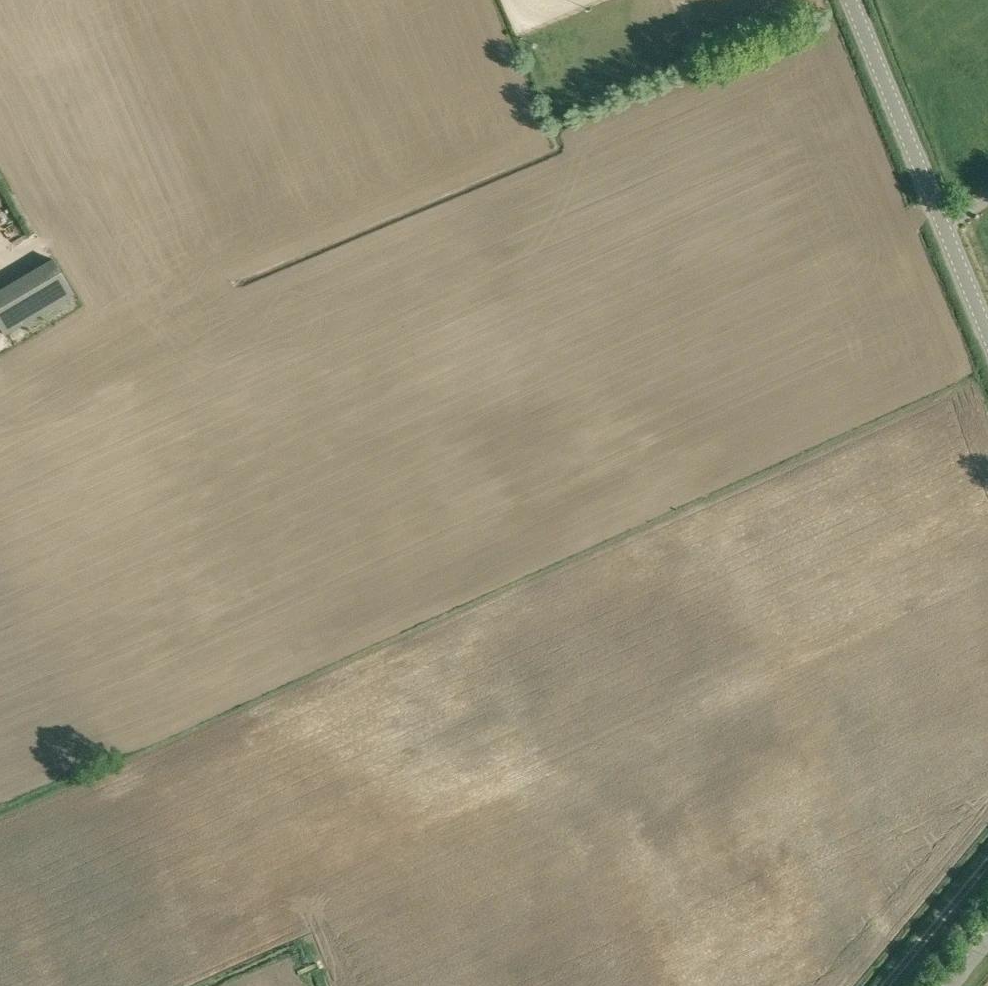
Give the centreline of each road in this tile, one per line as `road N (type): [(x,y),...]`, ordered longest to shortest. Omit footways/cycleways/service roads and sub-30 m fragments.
road 1 (tertiary): [(987,336),(851,0)]
road 2 (track): [(885,985),(987,864)]

